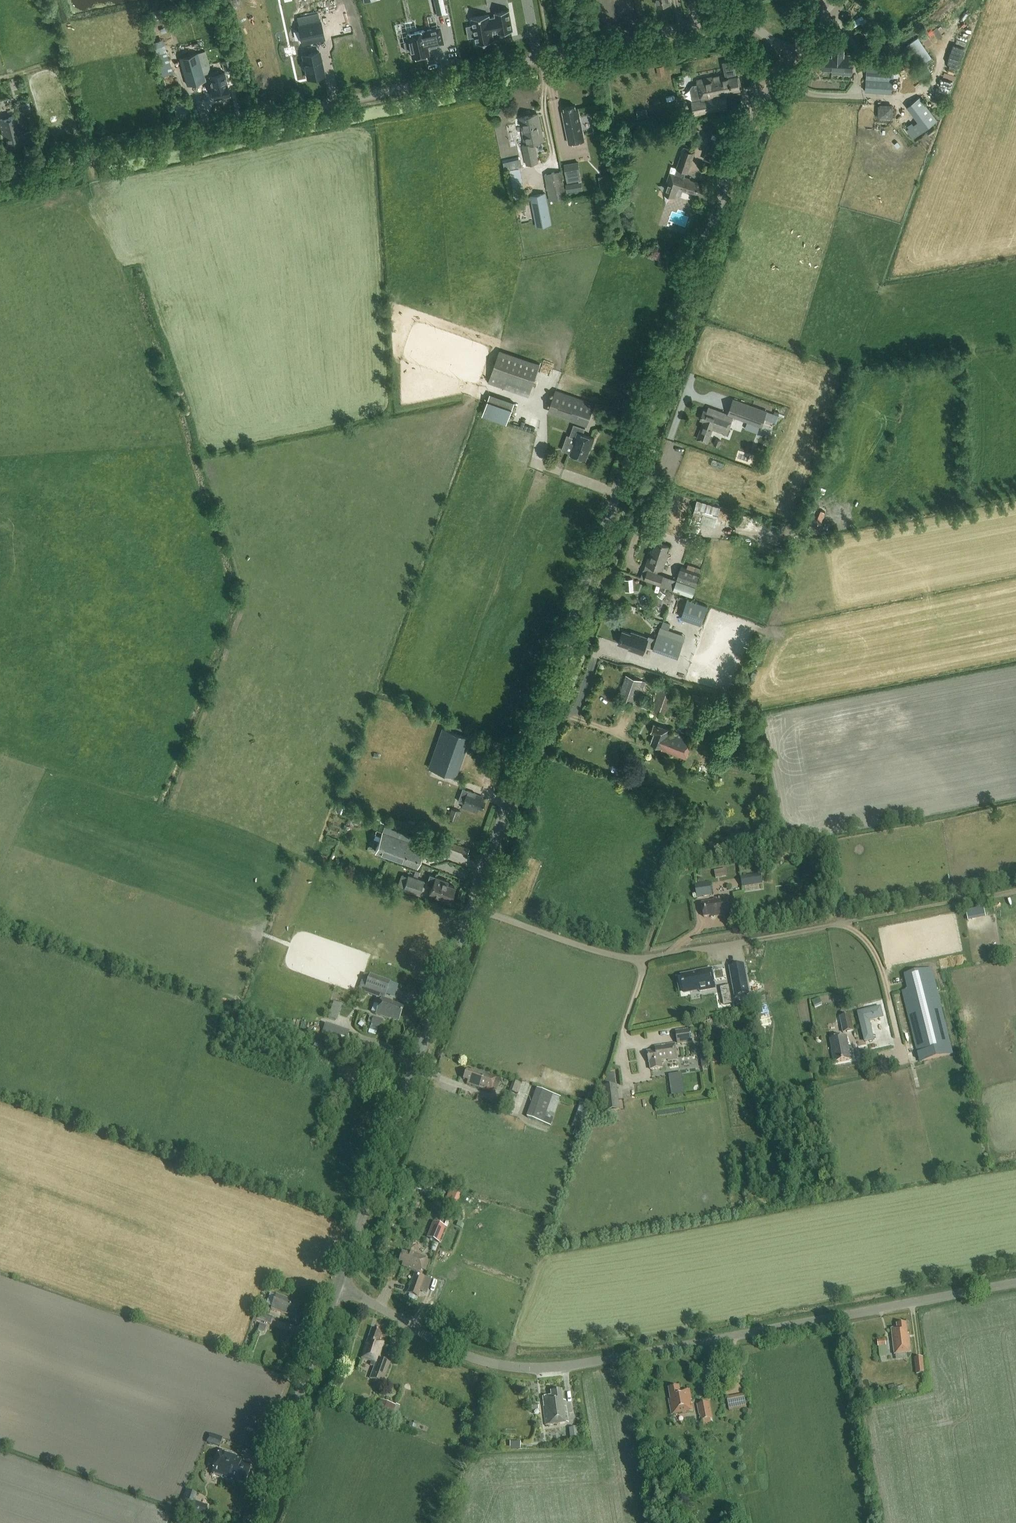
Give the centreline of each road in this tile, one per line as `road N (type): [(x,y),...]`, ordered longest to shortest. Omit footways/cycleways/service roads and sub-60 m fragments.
road 1 (unclassified): [(337,1287),(741,139),(794,57)]
road 2 (unclassified): [(0,176),(712,20),(746,22),(794,57)]
road 3 (unclassified): [(1015,1282),(530,1368),(469,1356),(337,1287)]
road 4 (unclassified): [(252,1522),(337,1287)]
road 5 (track): [(839,924),(861,935),(886,980),(903,1057),(879,1063)]
road 6 (track): [(839,924),(1015,889)]
road 7 (track): [(646,957),(623,1033),(628,1095)]
road 8 (track): [(693,379),(655,480),(626,470)]
road 9 (track): [(564,716),(580,704),(600,645),(642,659)]

